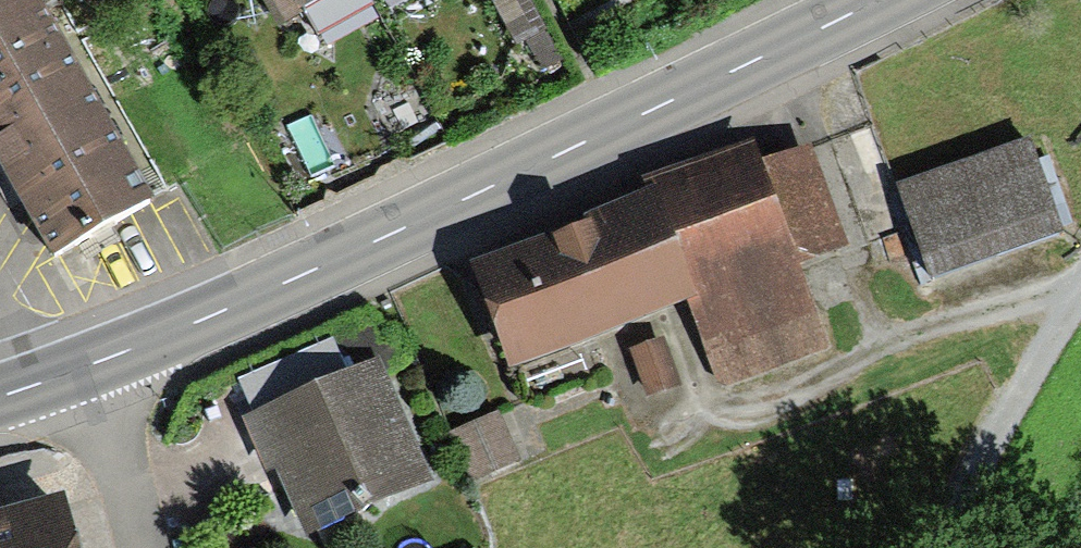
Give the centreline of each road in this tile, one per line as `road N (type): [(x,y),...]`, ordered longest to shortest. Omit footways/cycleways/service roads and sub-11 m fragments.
road 1 (tertiary): [(92,361),(254,298),(870,0)]
road 2 (track): [(1080,286),(929,547)]
road 3 (residential): [(145,547),(92,361)]

